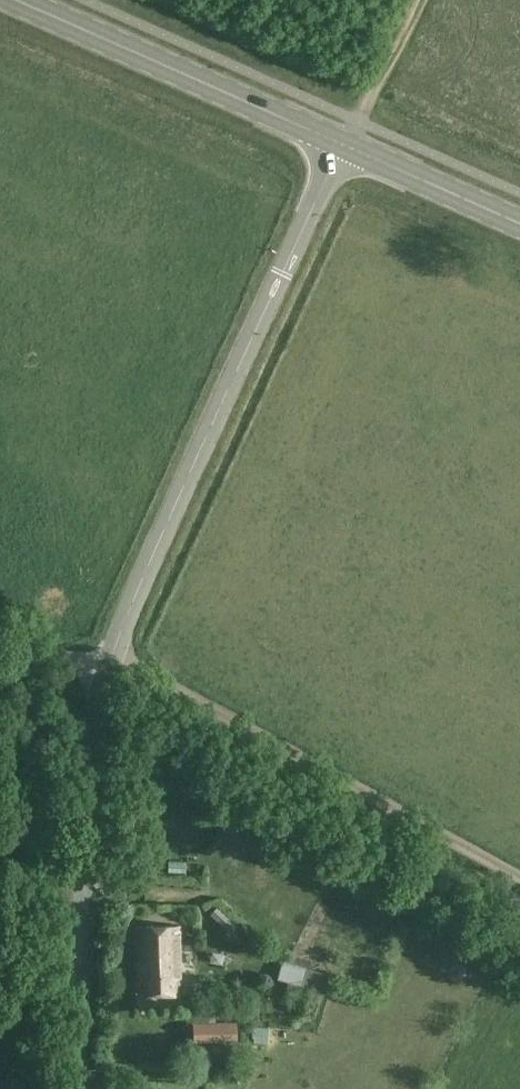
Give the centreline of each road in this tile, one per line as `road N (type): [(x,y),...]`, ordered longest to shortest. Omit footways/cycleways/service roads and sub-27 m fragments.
road 1 (unclassified): [(77,1088),(84,859),(107,671),(339,153)]
road 2 (track): [(519,879),(115,652)]
road 3 (primary): [(339,153),(9,0)]
road 4 (primary): [(519,232),(339,153)]
road 5 (track): [(361,124),(417,0)]

